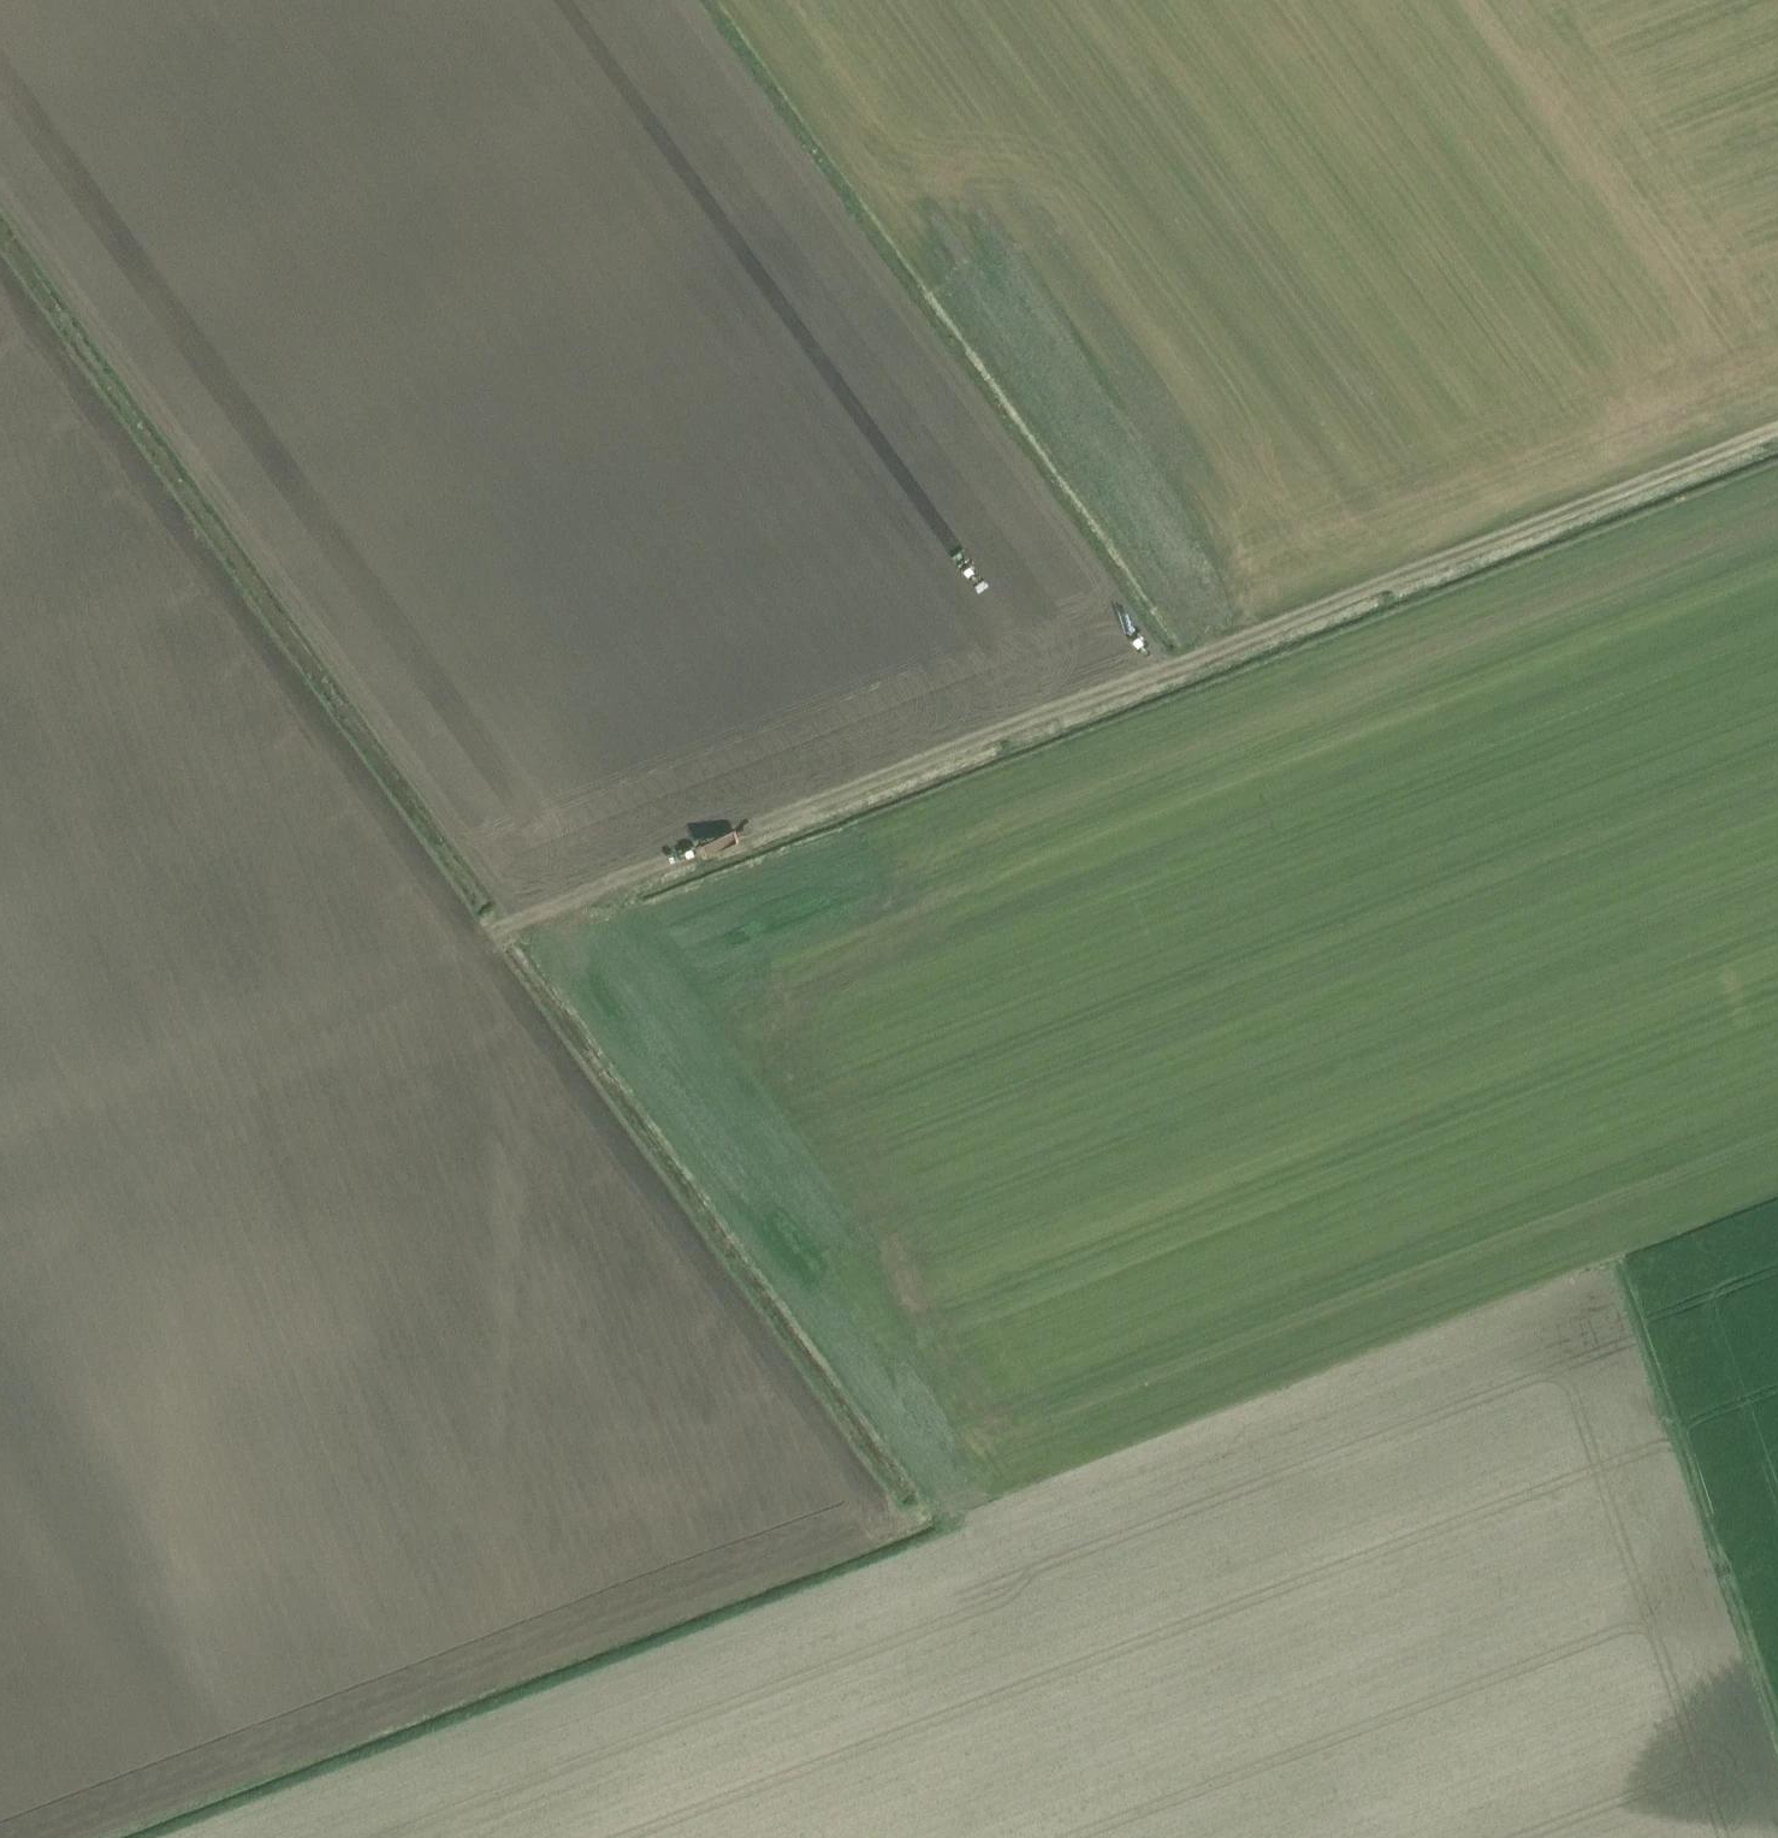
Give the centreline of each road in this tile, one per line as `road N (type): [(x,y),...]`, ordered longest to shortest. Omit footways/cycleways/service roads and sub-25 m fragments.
road 1 (track): [(1777,434),(1201,651),(526,930)]
road 2 (track): [(1620,1273),(1777,1723)]

